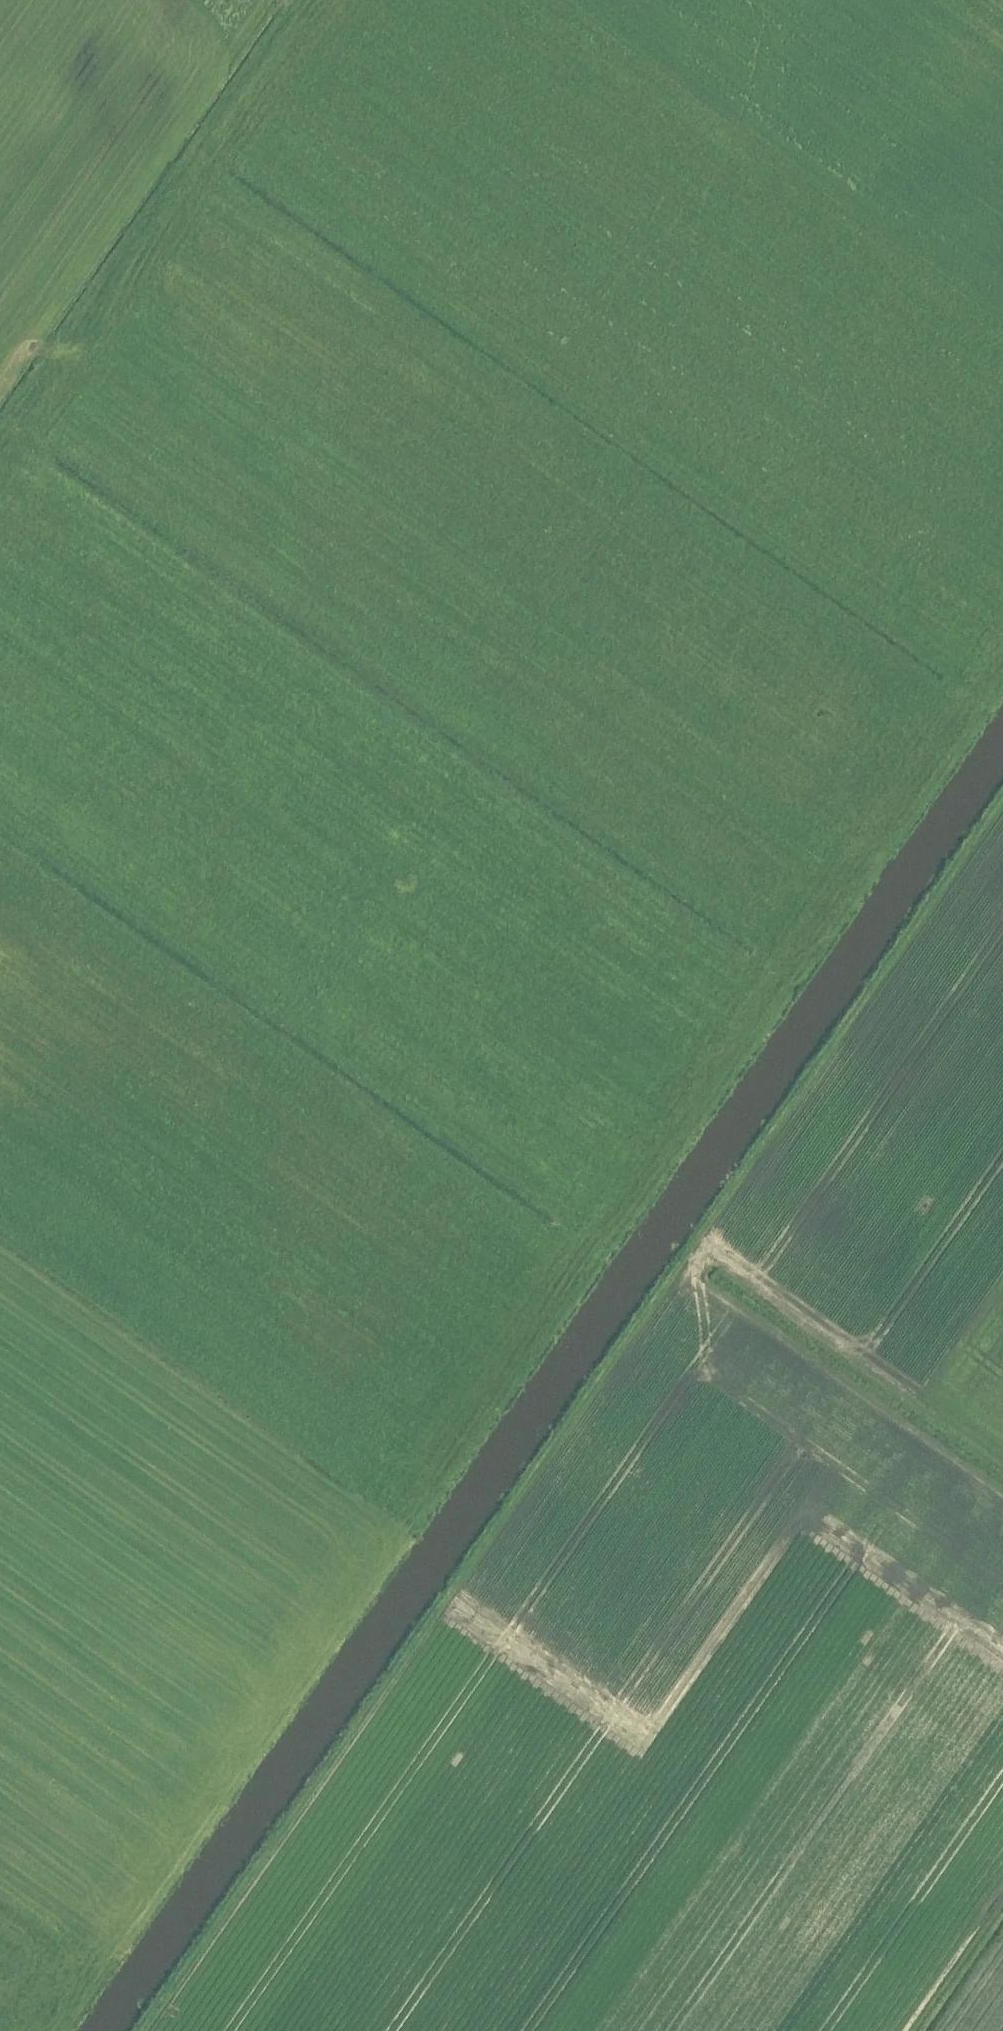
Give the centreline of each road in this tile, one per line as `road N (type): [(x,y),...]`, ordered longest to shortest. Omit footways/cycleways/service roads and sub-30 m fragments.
road 1 (track): [(915,2030),(1002,1905)]

